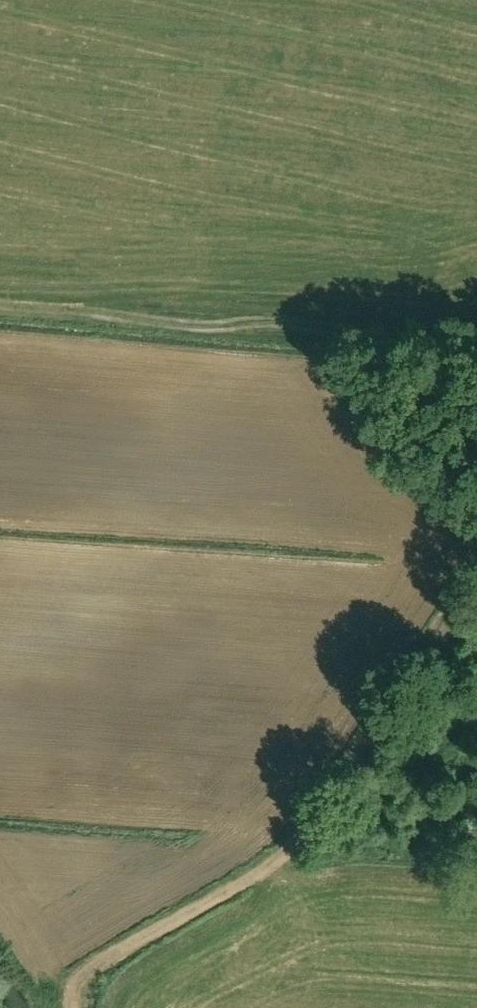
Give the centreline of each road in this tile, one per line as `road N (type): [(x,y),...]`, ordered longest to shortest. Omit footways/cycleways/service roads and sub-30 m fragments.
road 1 (track): [(69,1007),(65,991),(272,870),(476,562)]

